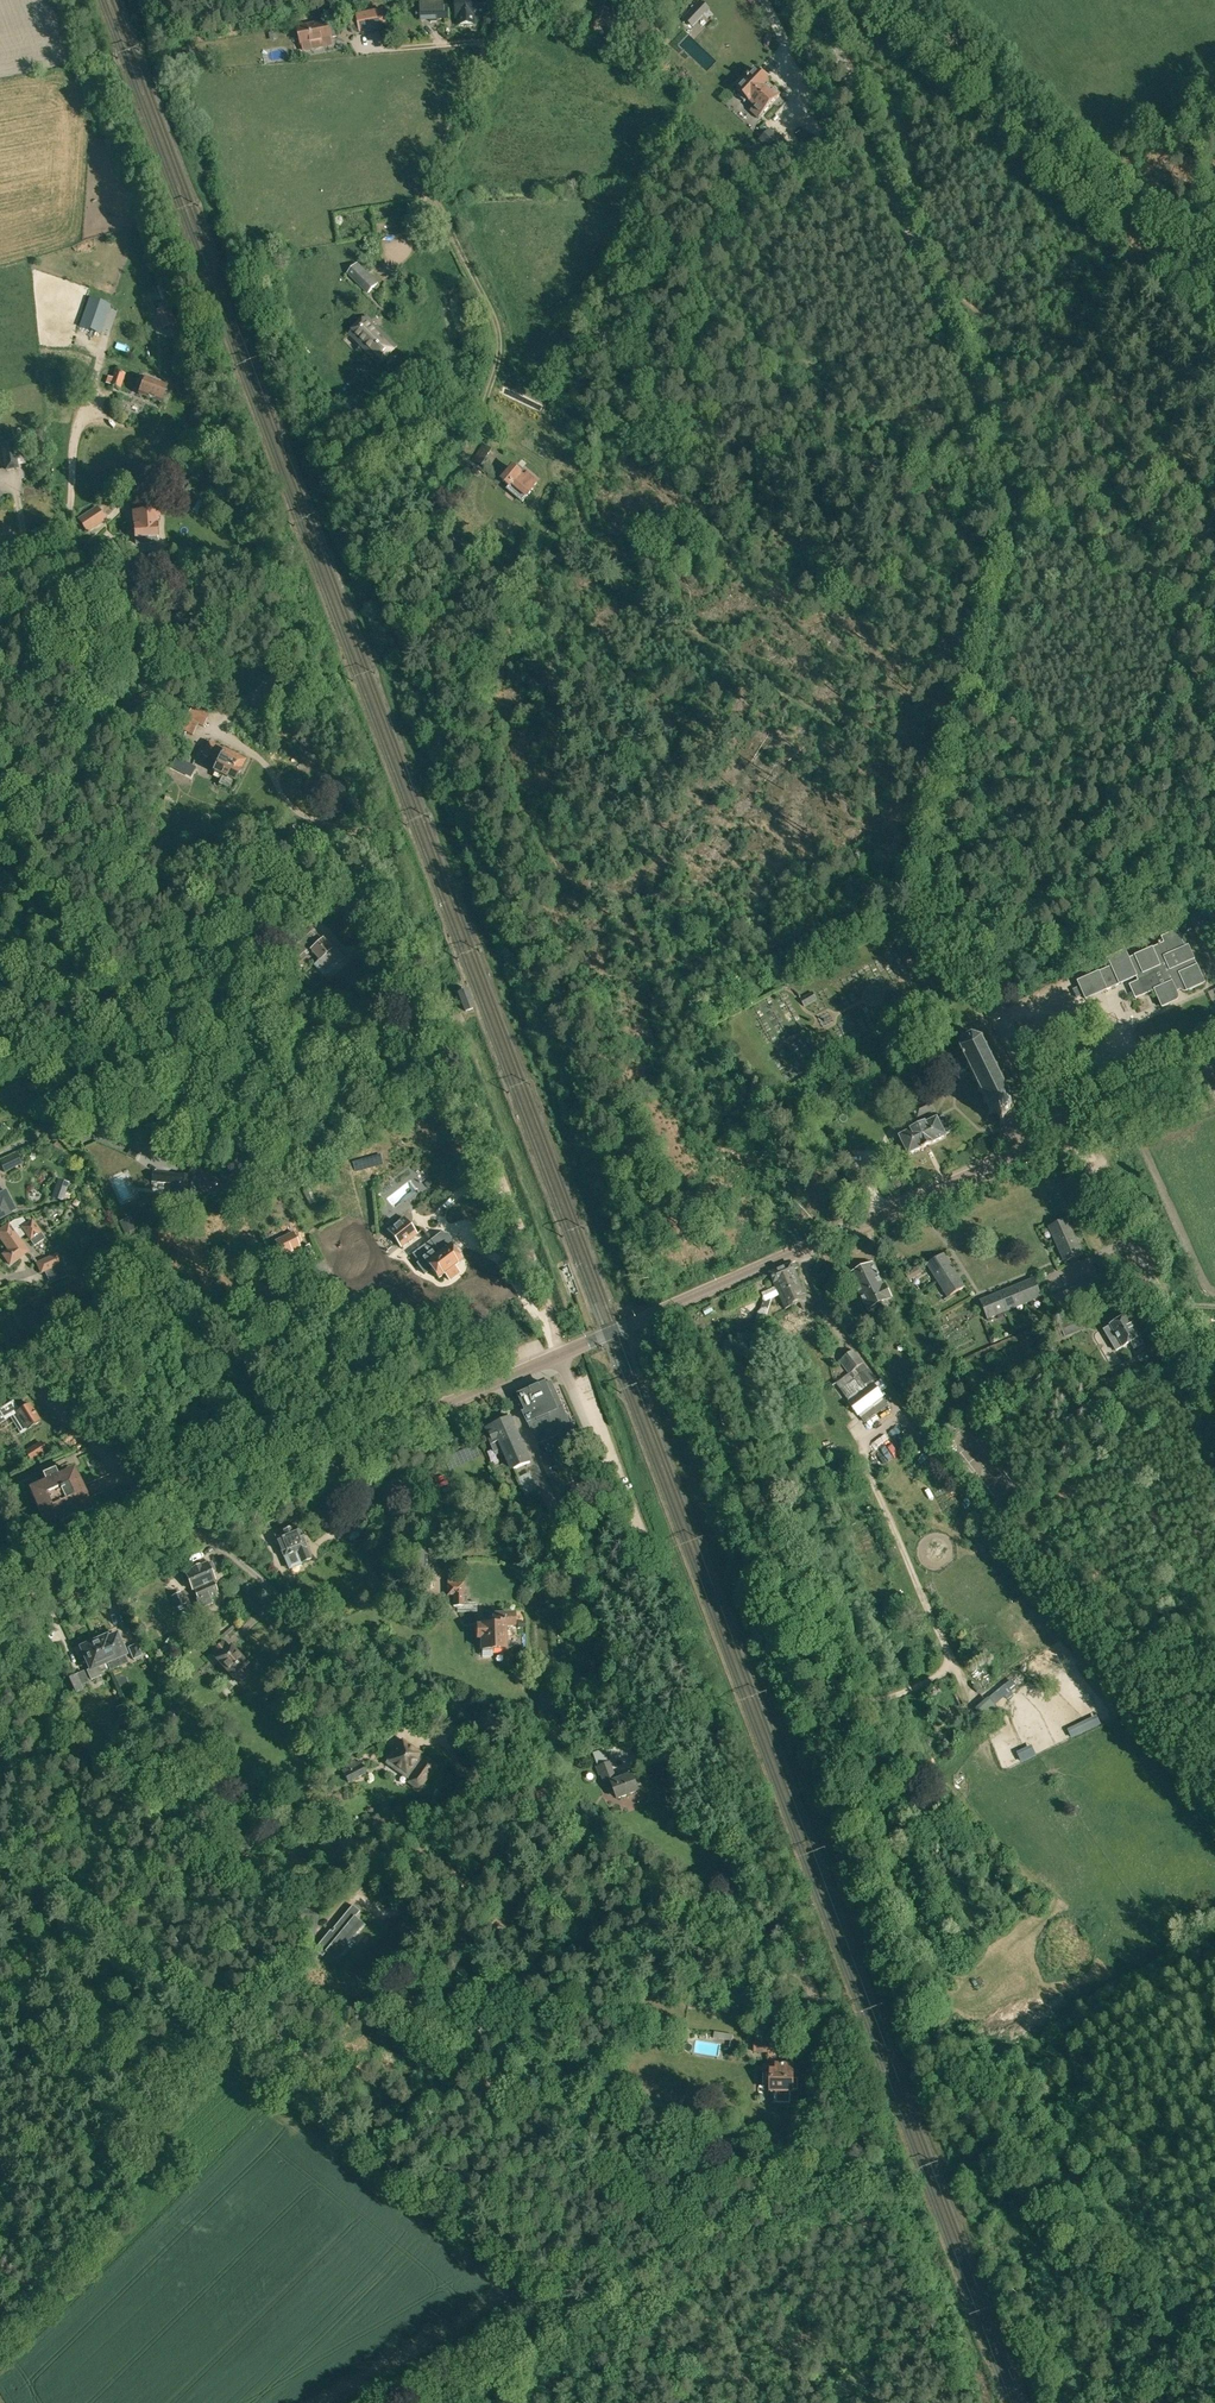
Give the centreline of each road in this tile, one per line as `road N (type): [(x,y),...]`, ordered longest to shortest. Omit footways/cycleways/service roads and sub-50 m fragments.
road 1 (unclassified): [(1065,1132),(944,924),(935,891),(940,823),(1012,543),(1006,479),(814,0)]
road 2 (track): [(210,561),(280,592),(551,1309),(560,1354)]
road 3 (track): [(183,1520),(199,1525),(317,1627),(784,1981),(815,1996)]
road 4 (track): [(0,1877),(591,2309)]
road 5 (tertiary): [(560,1354),(1065,1132)]
road 6 (track): [(940,823),(530,525)]
road 7 (unclassified): [(730,1799),(679,1637),(560,1354)]
road 8 (track): [(846,2144),(445,2402)]
road 9 (track): [(878,0),(1144,246),(1214,323)]
road 10 (tertiary): [(183,1520),(560,1354)]
road 11 (residential): [(1202,1361),(1065,1132)]
road 12 (unclassified): [(183,1520),(0,1360)]
road 13 (track): [(730,1799),(815,1996)]
road 14 (tertiary): [(0,1600),(183,1520)]
road 15 (tertiary): [(1065,1132),(1214,1069)]
road 16 (track): [(815,1996),(848,2094),(846,2144)]
road 17 (track): [(613,2294),(714,2402)]

